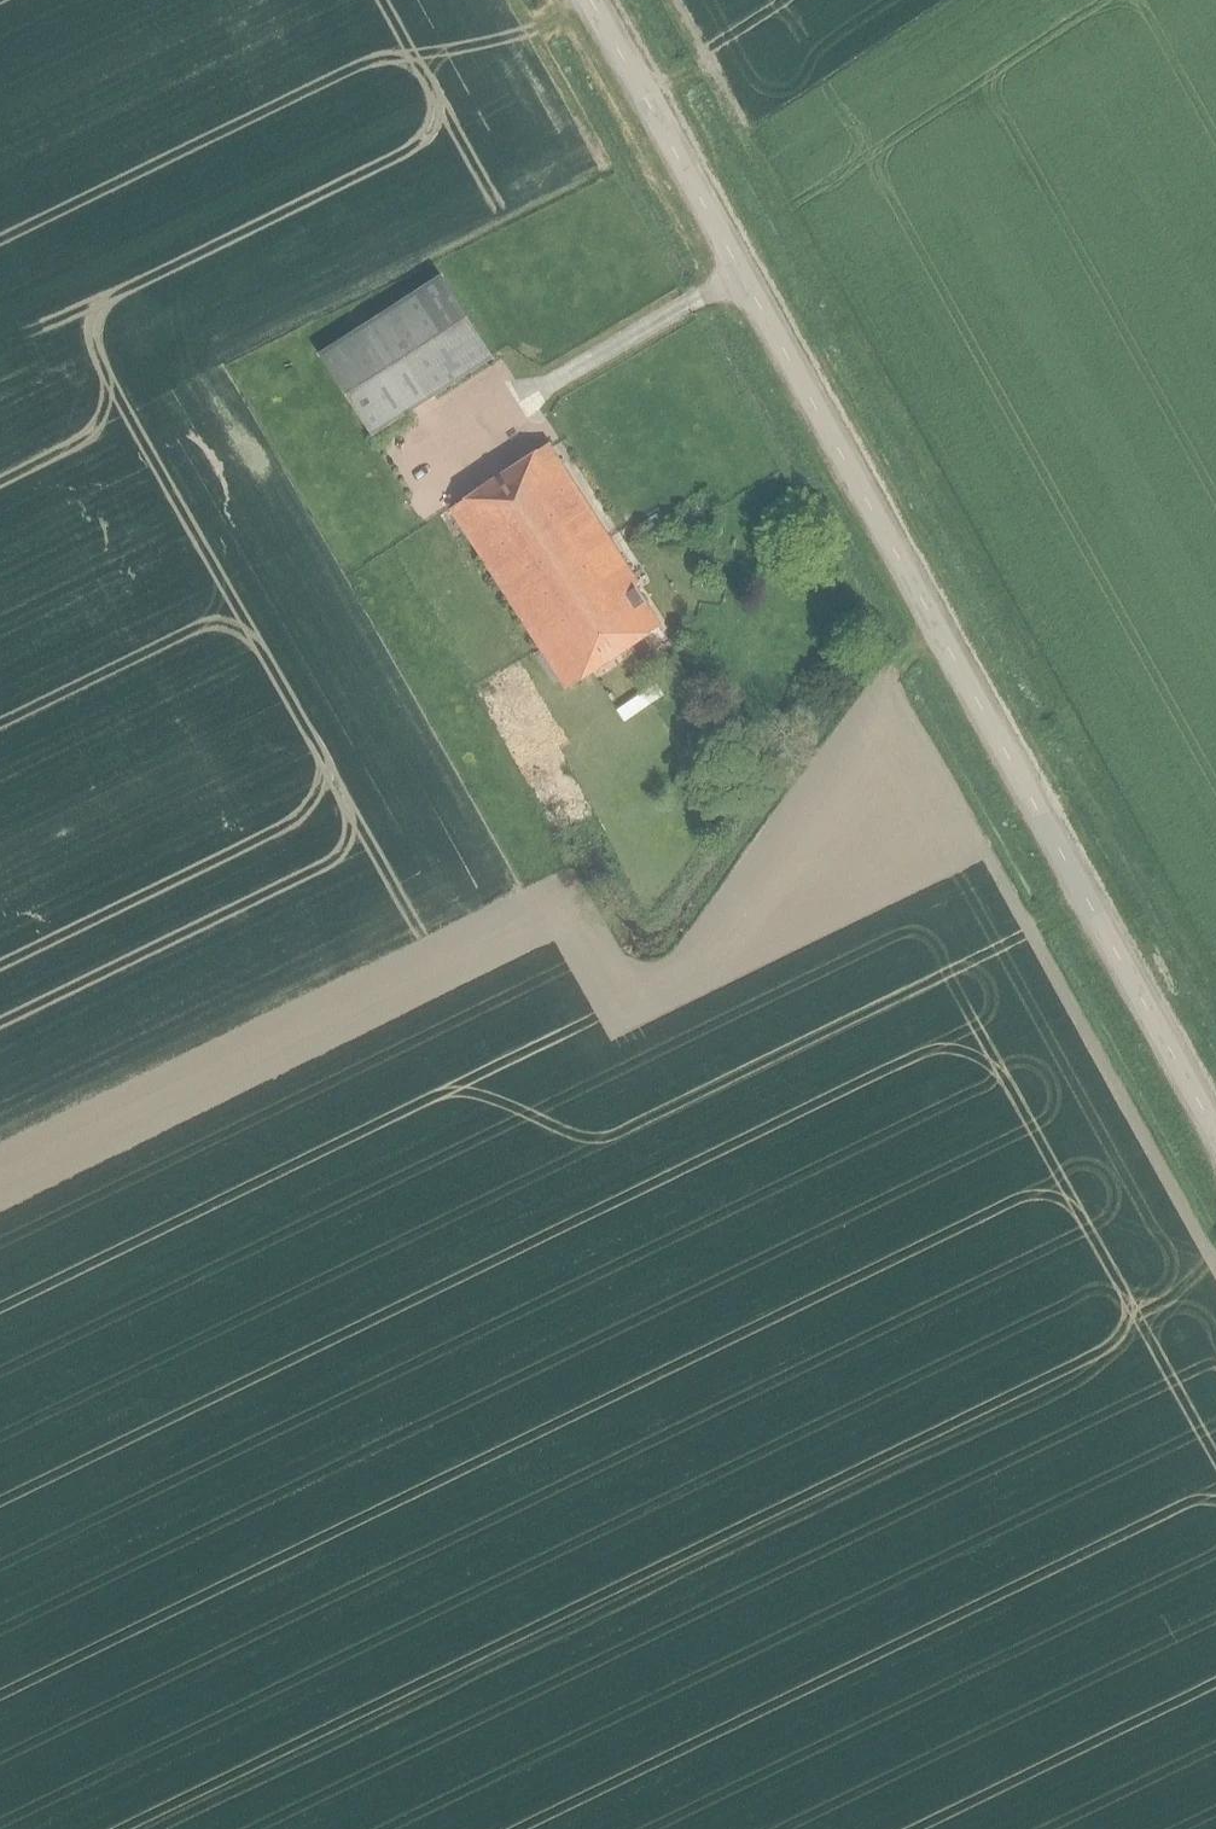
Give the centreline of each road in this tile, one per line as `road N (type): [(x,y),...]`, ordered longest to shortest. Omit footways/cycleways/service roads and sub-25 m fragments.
road 1 (tertiary): [(1215,1127),(592,0)]

